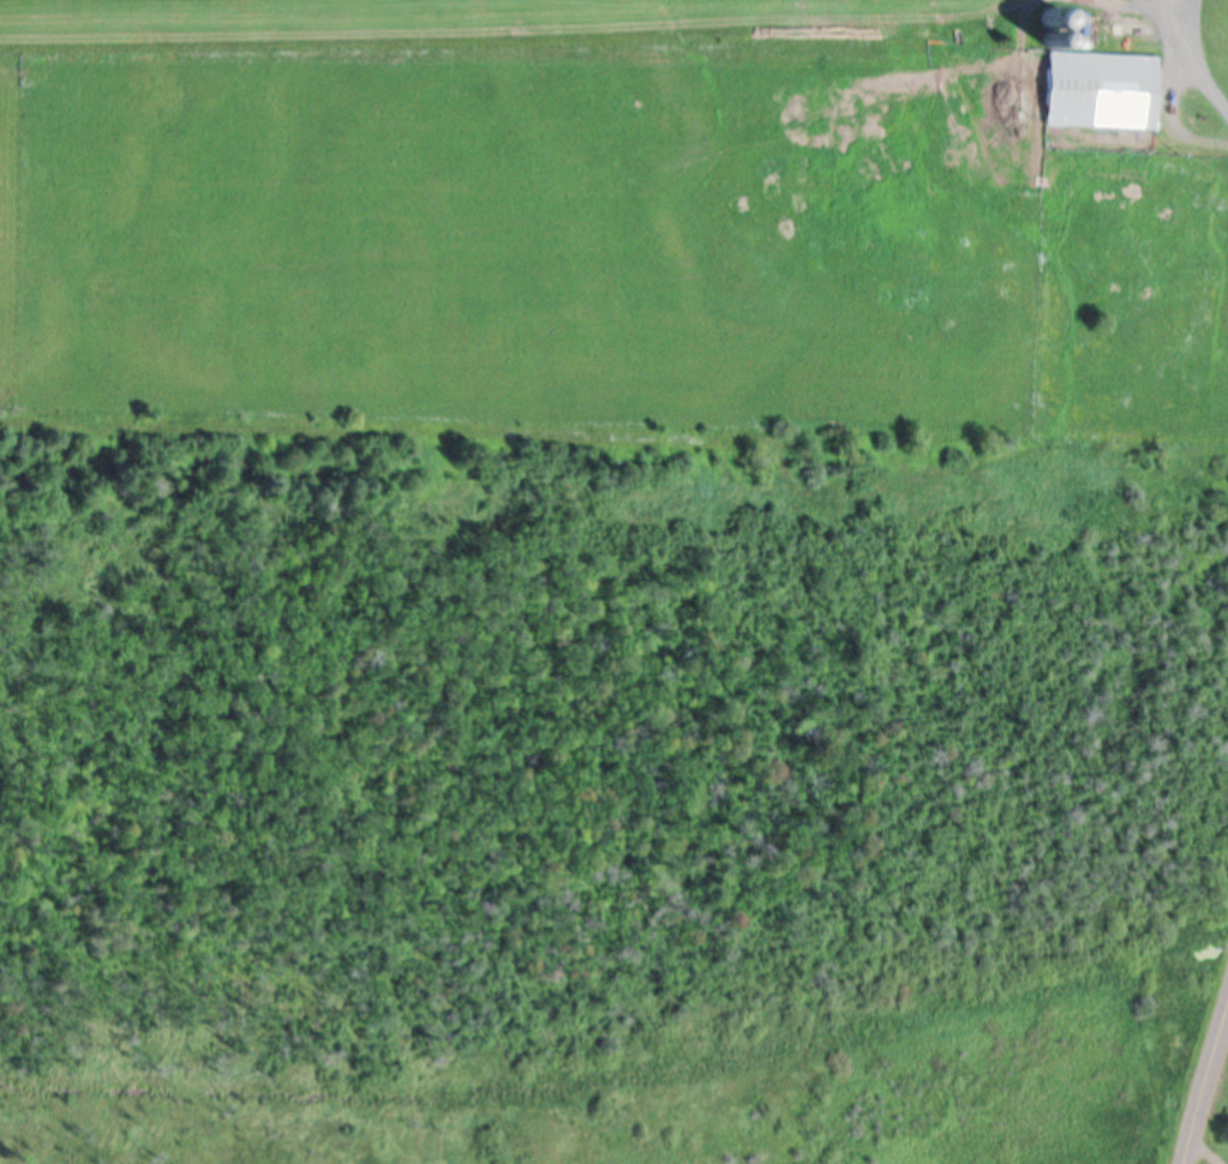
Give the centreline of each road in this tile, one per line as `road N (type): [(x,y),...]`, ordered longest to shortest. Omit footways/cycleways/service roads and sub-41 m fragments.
road 1 (primary): [(1186,1163),(1227,1015)]

